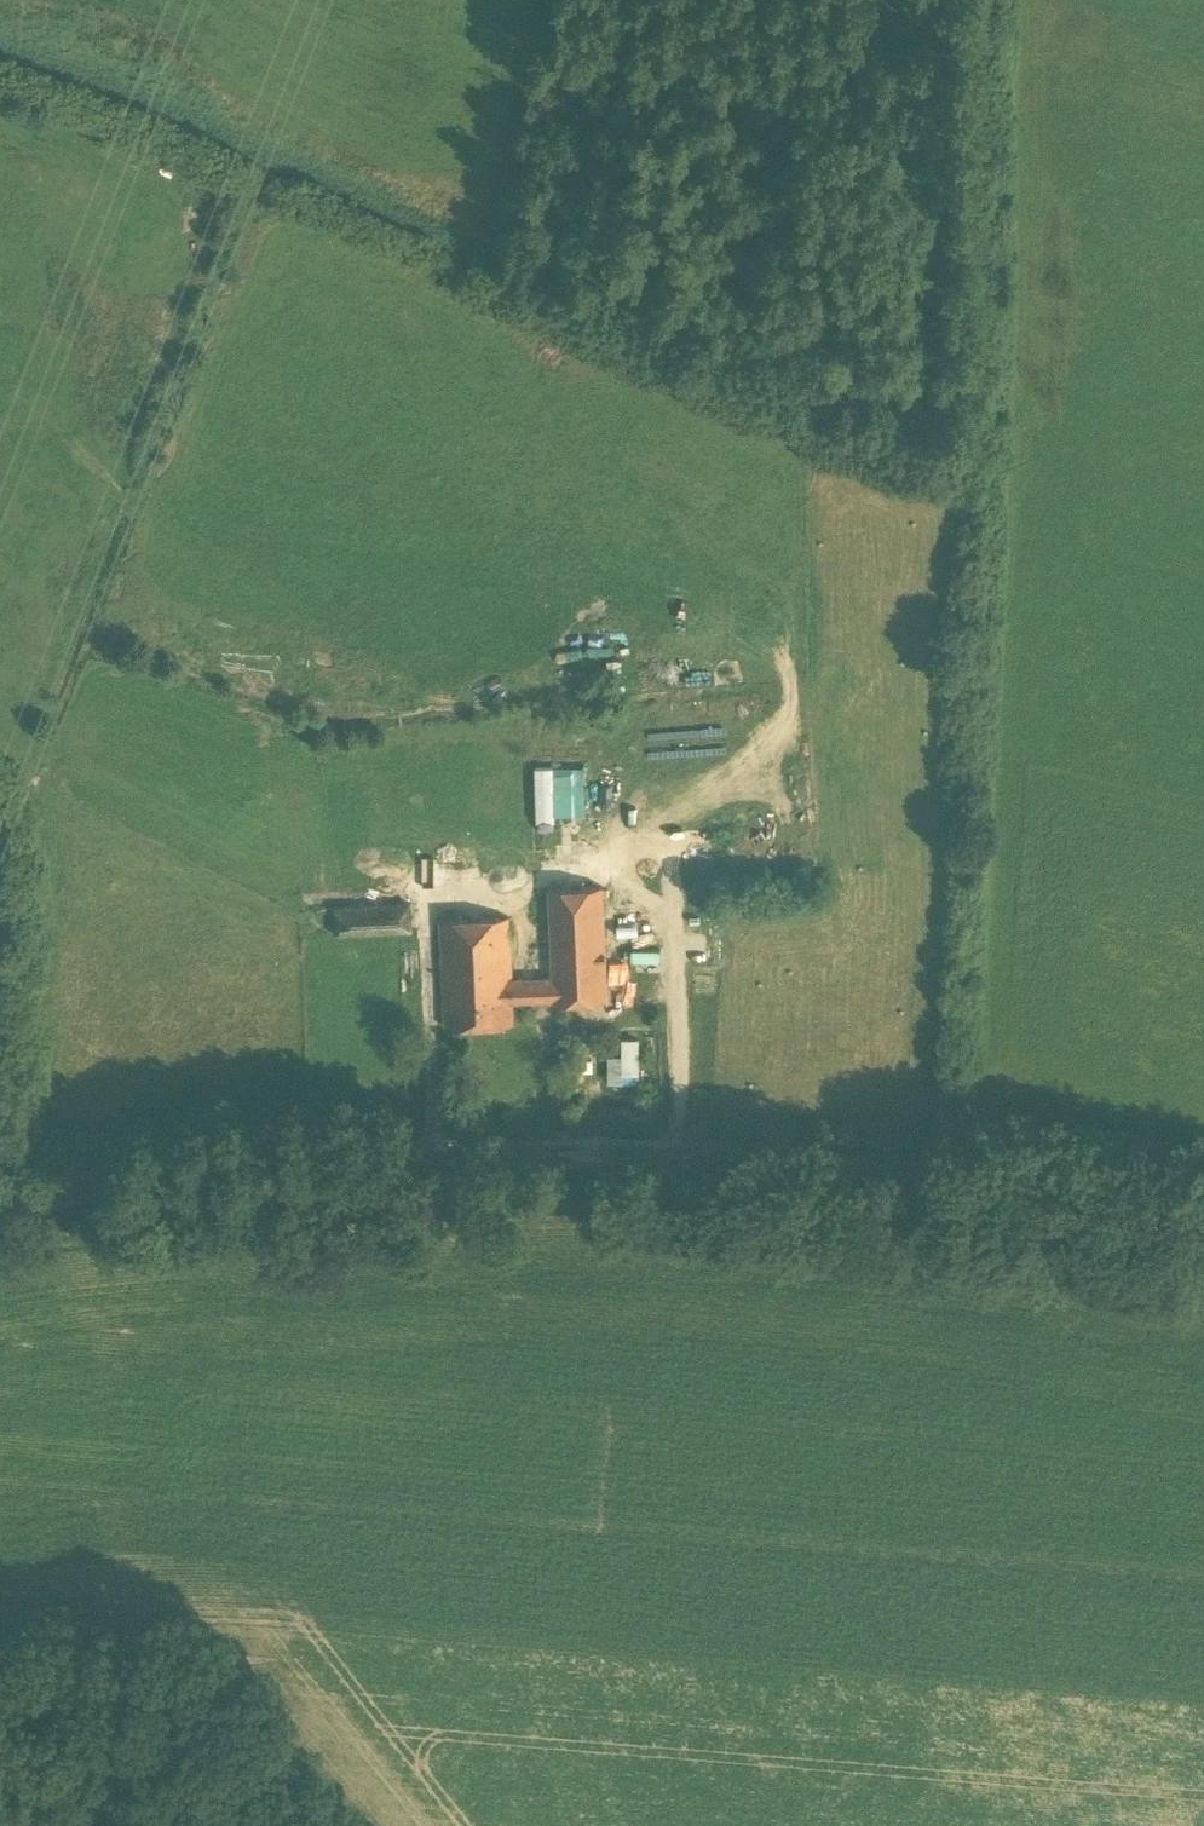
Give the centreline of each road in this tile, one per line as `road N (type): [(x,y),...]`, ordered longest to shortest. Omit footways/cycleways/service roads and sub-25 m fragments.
road 1 (track): [(1203,1231),(1006,1187),(787,1167),(485,1170),(240,1185),(0,1213)]

